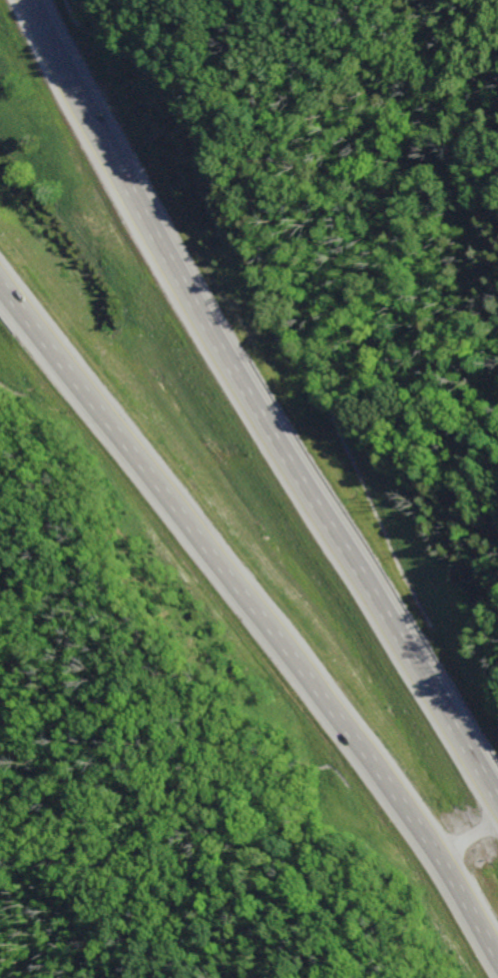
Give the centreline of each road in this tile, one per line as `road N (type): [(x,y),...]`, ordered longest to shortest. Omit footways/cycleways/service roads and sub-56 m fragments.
road 1 (motorway): [(497,780),(133,185),(40,0)]
road 2 (motorway): [(0,285),(346,732),(415,829),(497,972)]

